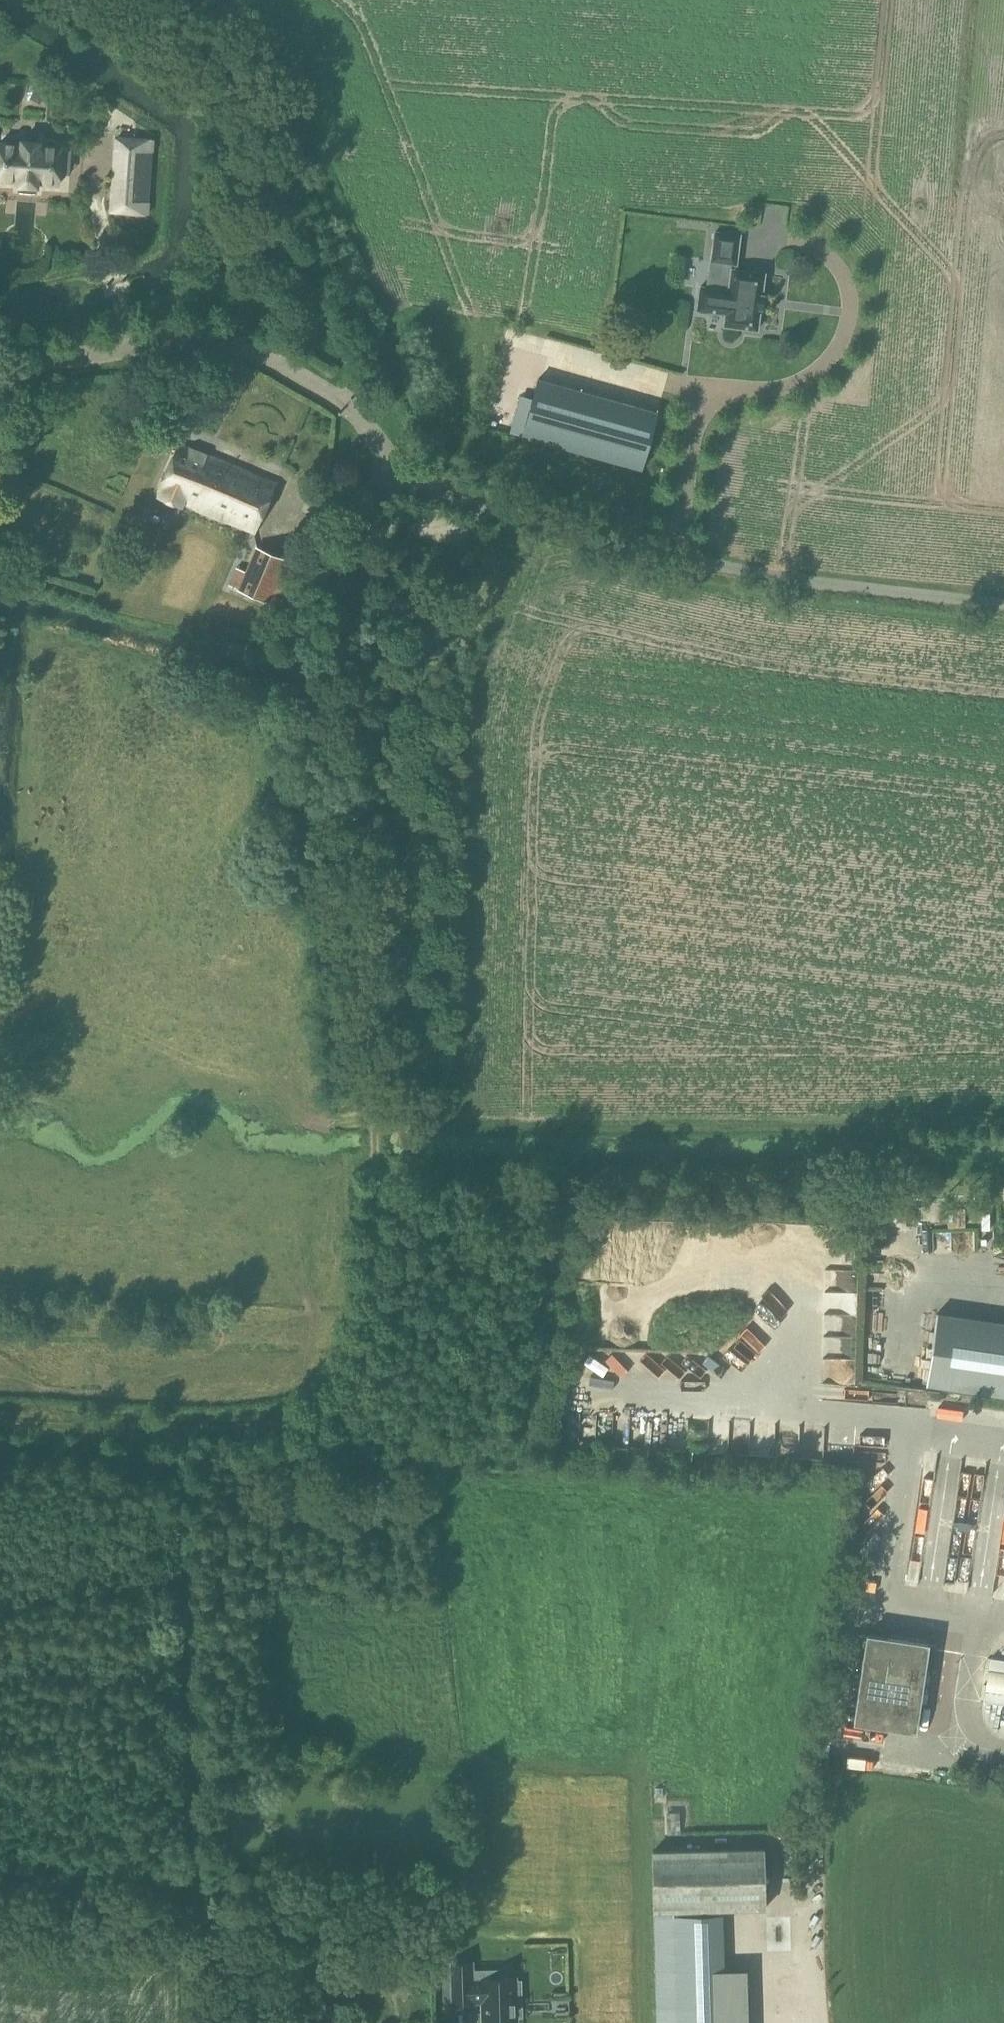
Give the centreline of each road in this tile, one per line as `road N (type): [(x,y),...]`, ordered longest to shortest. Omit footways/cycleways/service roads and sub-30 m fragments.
road 1 (track): [(357,520),(352,731),(377,1337),(367,1380),(333,1410),(237,1436),(0,1426)]
road 2 (unclassified): [(1003,602),(813,582),(434,494),(387,469)]
road 3 (unclassified): [(976,1608),(939,1602),(929,1589),(950,1444),(966,1437),(999,1443)]
road 4 (unclassified): [(1003,1759),(961,1749),(941,1722),(950,1642),(976,1608)]
road 5 (unclassified): [(976,1608),(999,1443)]

